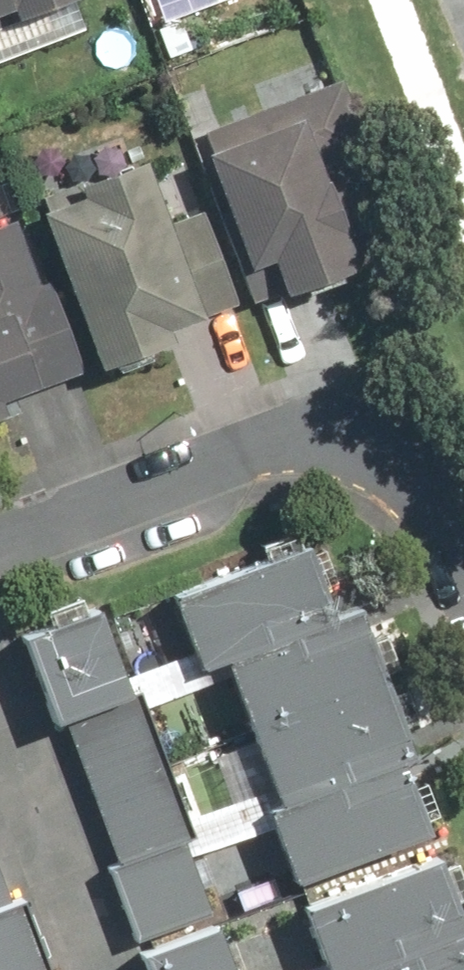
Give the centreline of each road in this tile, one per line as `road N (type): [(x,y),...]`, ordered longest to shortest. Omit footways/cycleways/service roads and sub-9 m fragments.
road 1 (residential): [(0,540),(220,468),(344,441),(392,458),(441,515),(463,560)]

